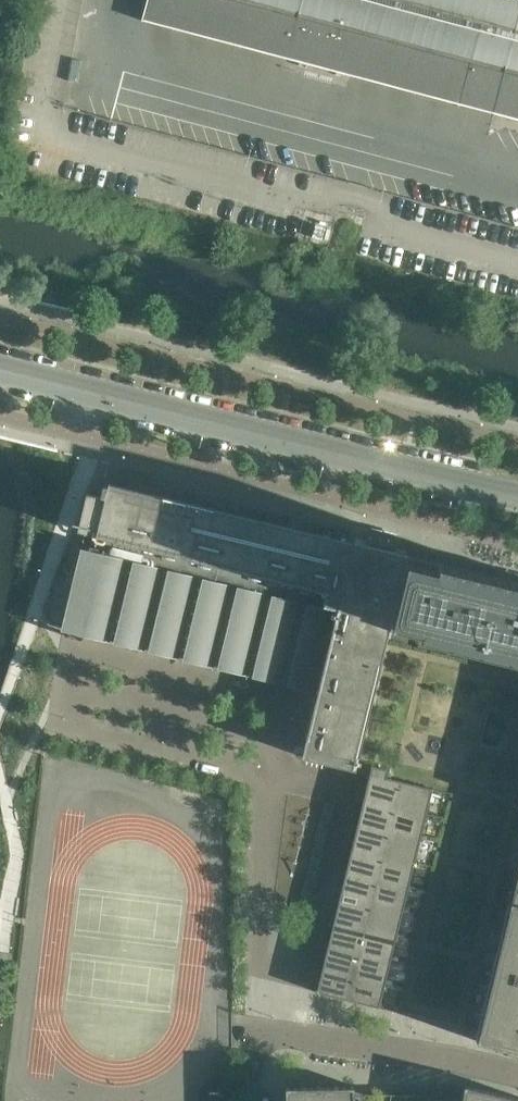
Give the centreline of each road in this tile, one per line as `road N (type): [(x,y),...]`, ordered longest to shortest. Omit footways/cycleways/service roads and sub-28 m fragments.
road 1 (tertiary): [(517,496),(0,370)]
road 2 (residential): [(256,1100),(255,1066),(269,1039),(294,1034),(517,1073)]

